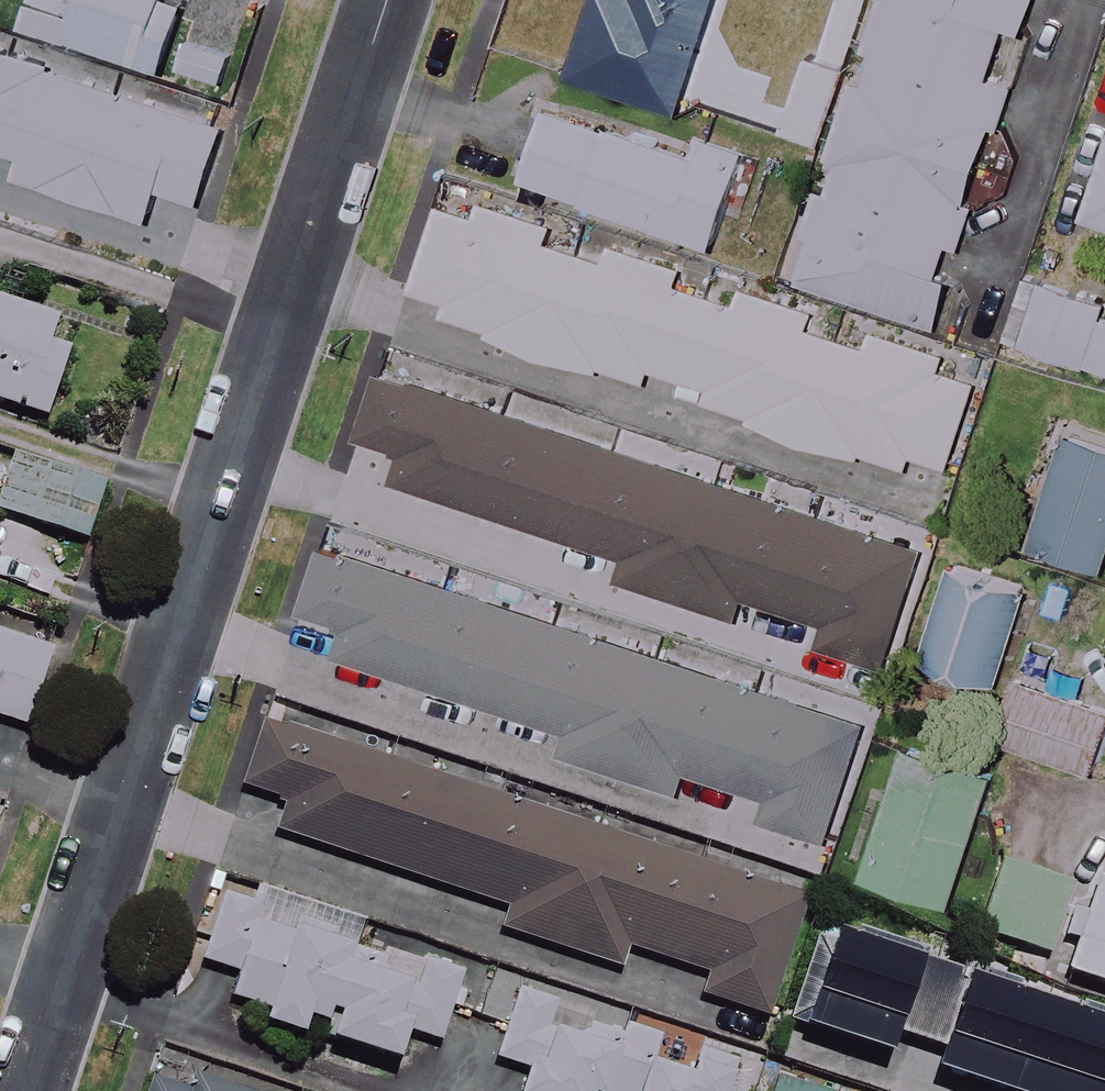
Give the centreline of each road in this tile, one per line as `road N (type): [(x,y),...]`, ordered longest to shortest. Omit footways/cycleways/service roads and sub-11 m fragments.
road 1 (residential): [(32,1090),(387,0)]

